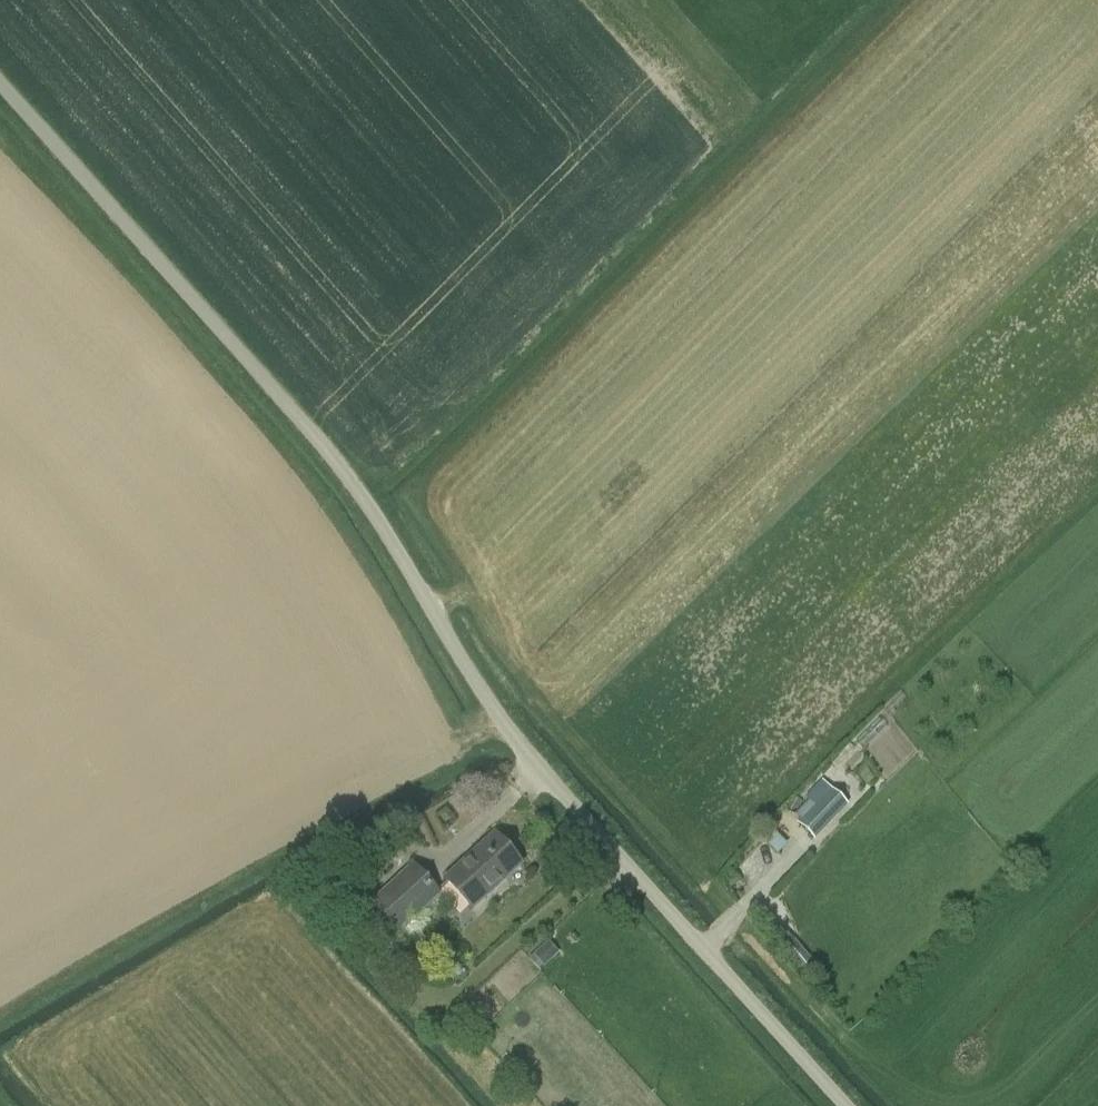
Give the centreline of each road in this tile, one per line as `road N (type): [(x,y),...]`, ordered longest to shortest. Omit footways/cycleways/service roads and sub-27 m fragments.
road 1 (unclassified): [(0,89),(369,521),(552,794),(839,1105)]

